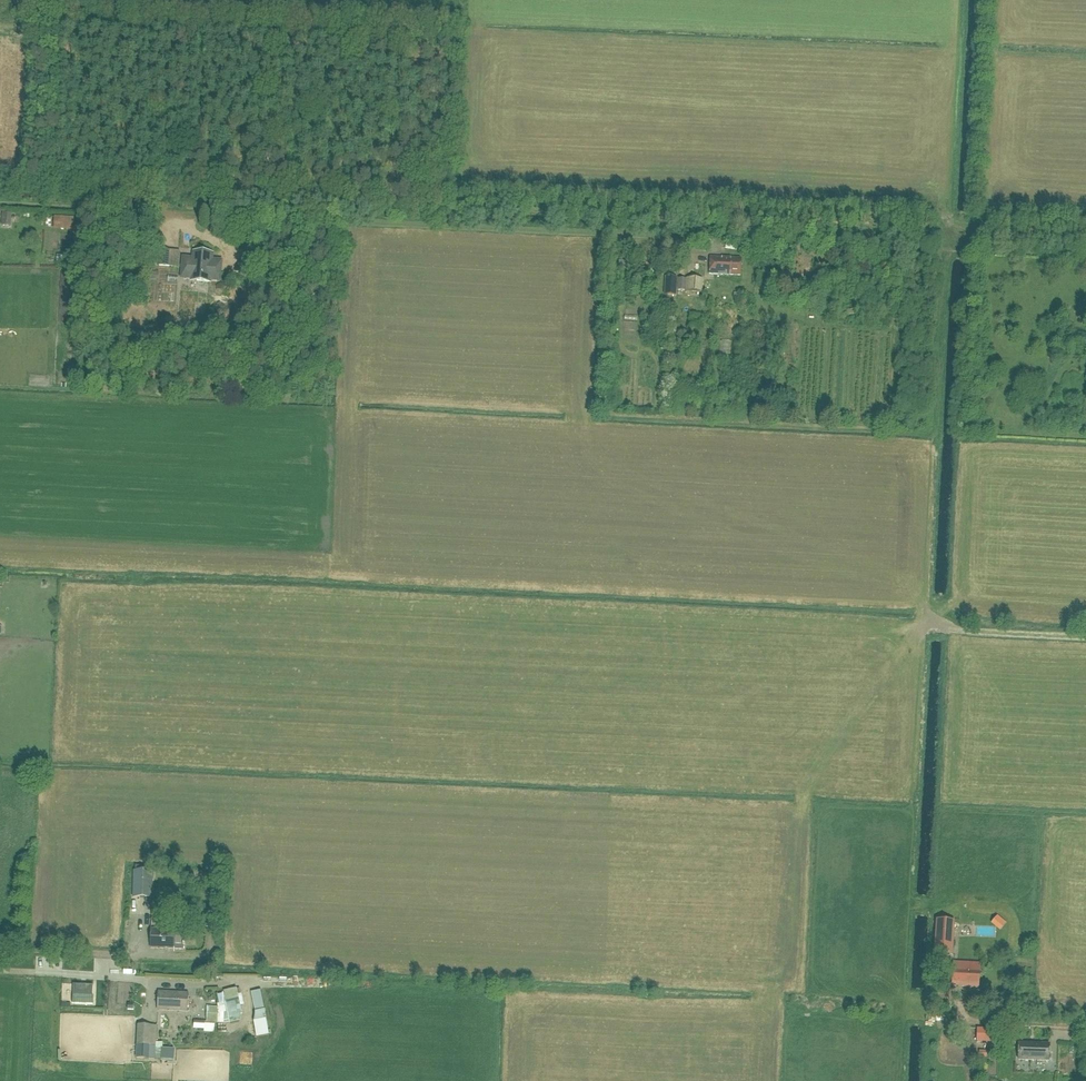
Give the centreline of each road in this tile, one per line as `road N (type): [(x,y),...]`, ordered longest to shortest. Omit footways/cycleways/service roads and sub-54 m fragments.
road 1 (track): [(669,238),(0,204)]
road 2 (track): [(0,970),(195,983)]
road 3 (track): [(1085,638),(931,629),(913,639)]
road 4 (track): [(1085,1024),(918,1016)]
road 5 (track): [(136,953),(0,949)]

